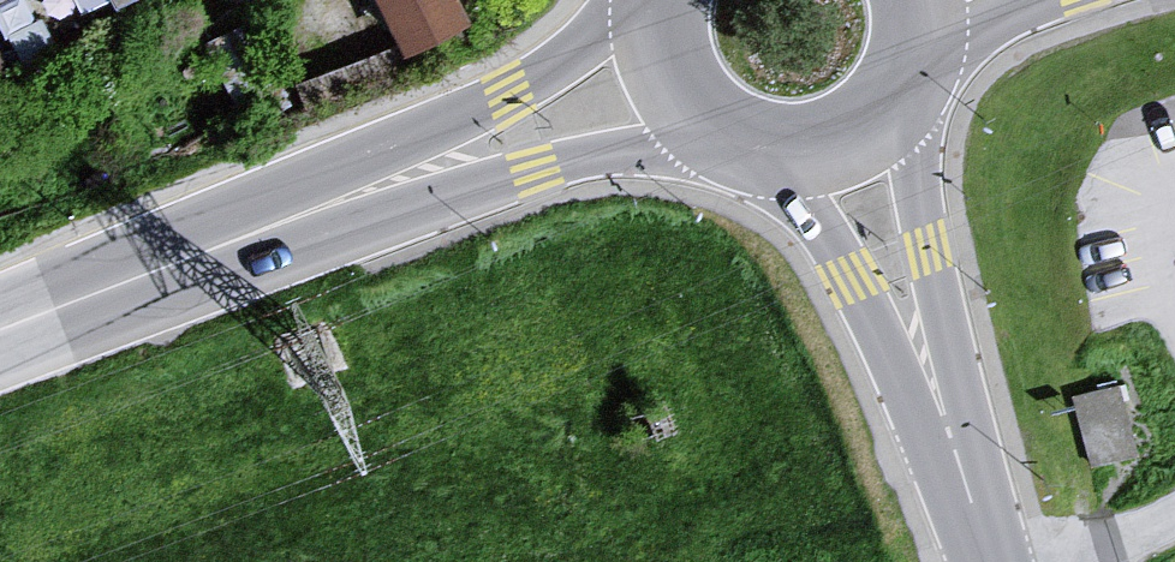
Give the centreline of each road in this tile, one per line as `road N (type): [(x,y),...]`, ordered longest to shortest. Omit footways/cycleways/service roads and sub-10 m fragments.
road 1 (tertiary): [(345,201),(601,148),(717,146)]
road 2 (tertiary): [(0,332),(345,201)]
road 3 (tertiary): [(637,0),(513,105),(345,201)]
road 4 (unclassified): [(936,394),(917,251),(918,79)]
road 5 (unclassified): [(753,160),(859,272),(936,394)]
road 6 (tertiary): [(753,160),(803,163),(850,149),(890,120),(918,79)]
road 7 (unclassified): [(992,561),(936,394)]
road 8 (tertiary): [(643,0),(645,52),(660,90),(717,146)]
road 9 (tertiary): [(924,65),(1028,0)]

